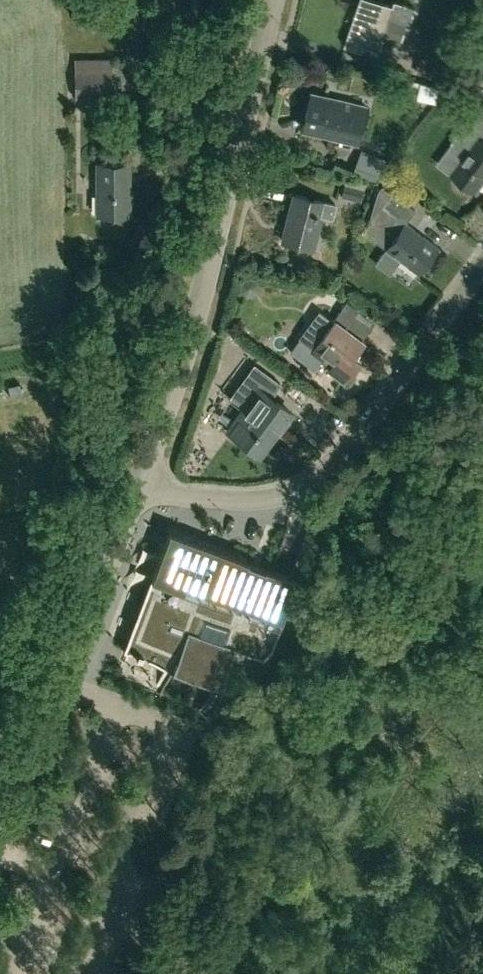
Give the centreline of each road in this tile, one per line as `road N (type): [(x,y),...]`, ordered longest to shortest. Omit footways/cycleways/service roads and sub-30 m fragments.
road 1 (residential): [(139,491),(201,302),(275,0)]
road 2 (residential): [(139,491),(249,503),(316,480),(482,264)]
road 3 (residential): [(0,852),(139,491)]

